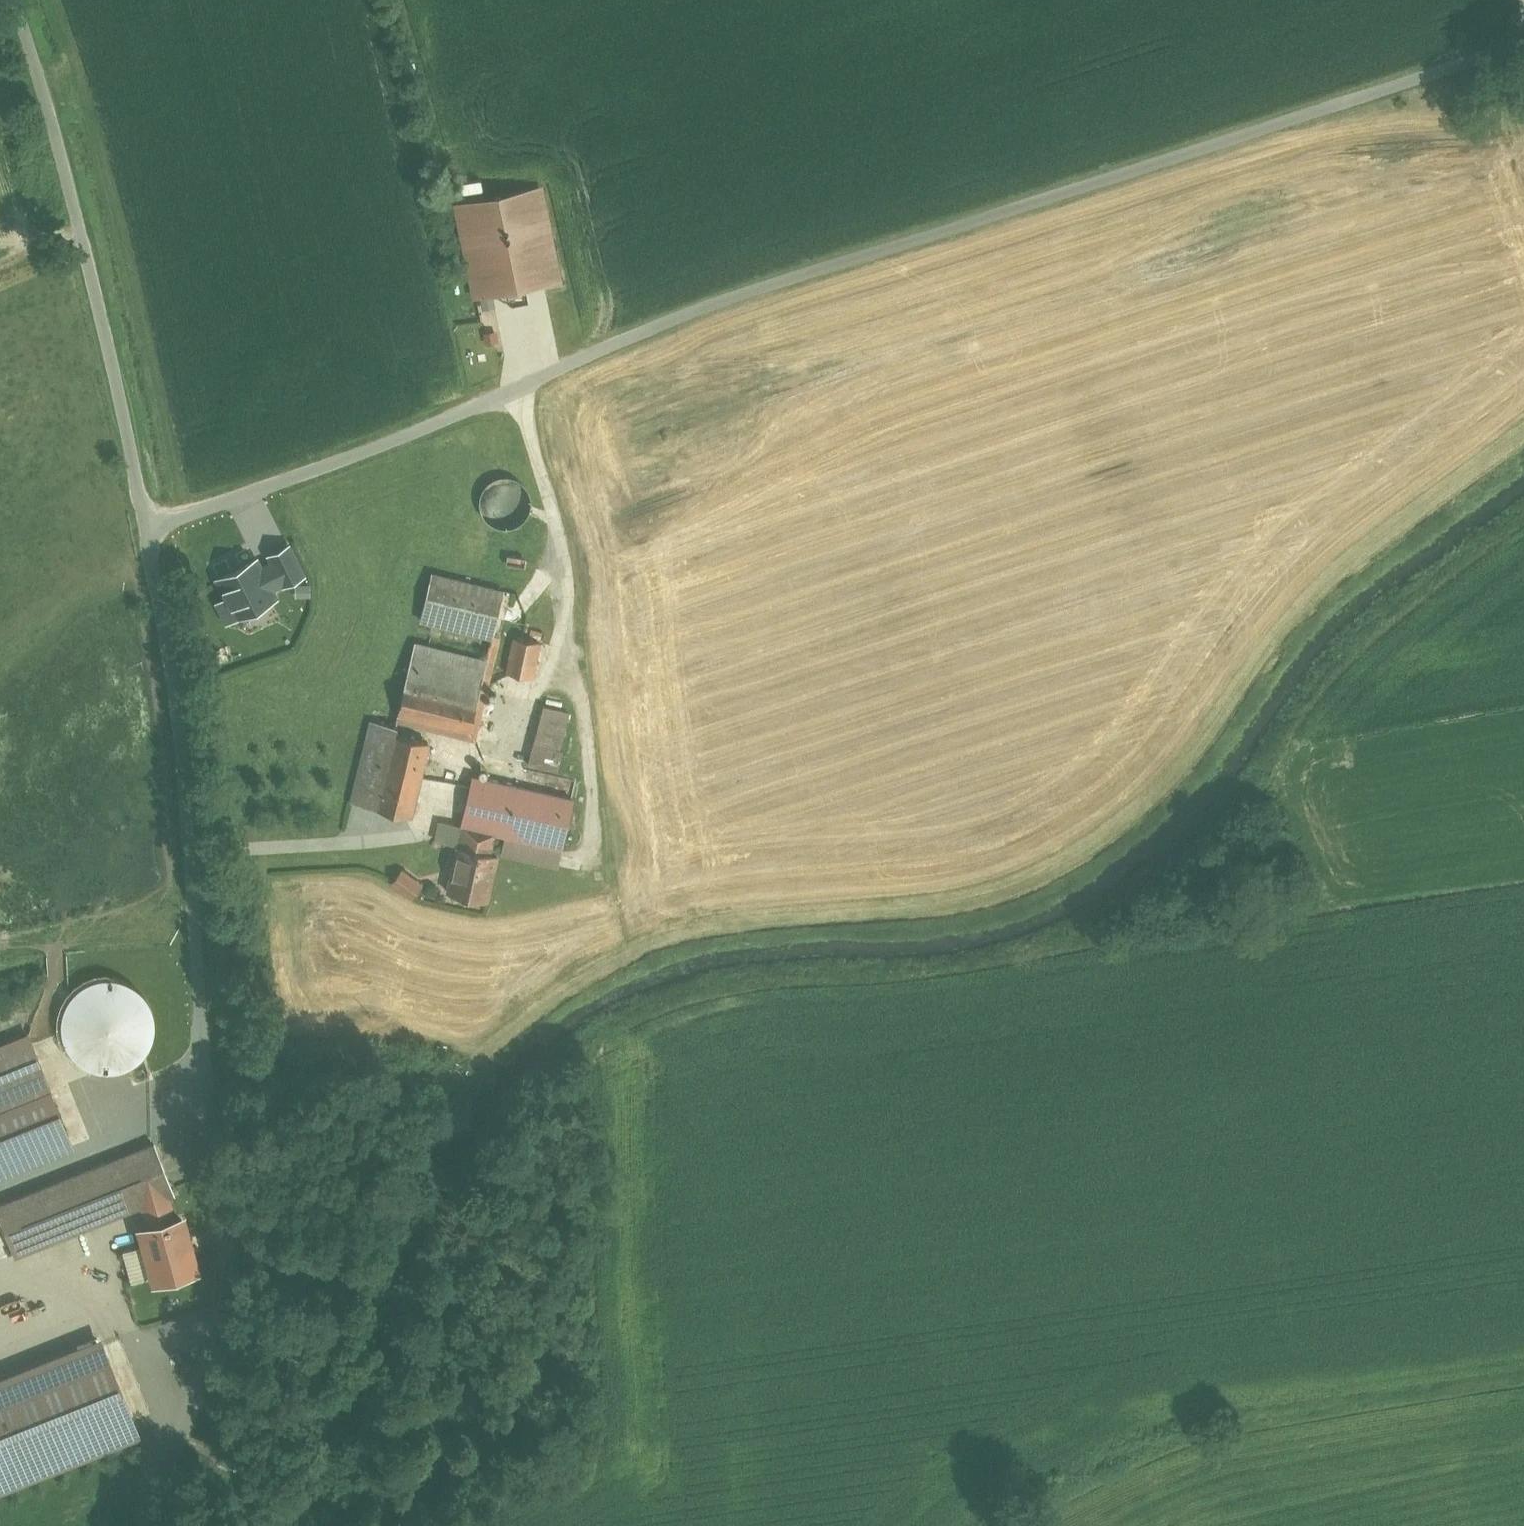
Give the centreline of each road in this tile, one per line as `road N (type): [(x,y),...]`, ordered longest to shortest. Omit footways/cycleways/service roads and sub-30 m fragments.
road 1 (unclassified): [(1523,45),(699,311),(394,442),(145,534)]
road 2 (unclassified): [(145,1525),(209,1375),(229,1246),(208,1115),(174,697),(145,534)]
road 3 (unclassified): [(145,534),(89,275),(10,0)]

